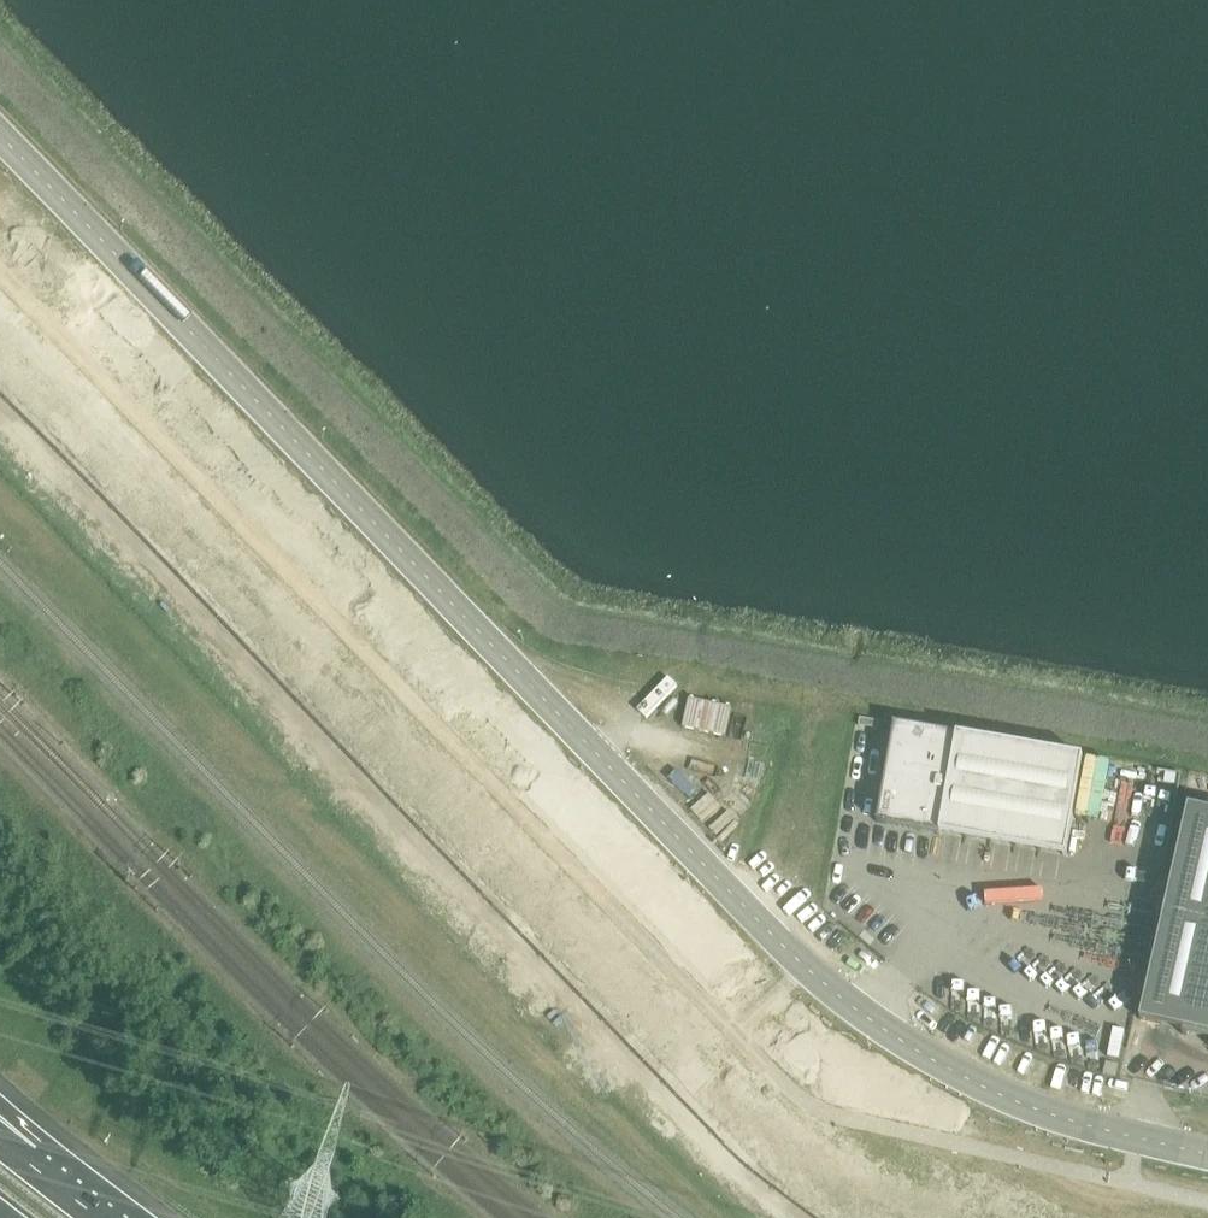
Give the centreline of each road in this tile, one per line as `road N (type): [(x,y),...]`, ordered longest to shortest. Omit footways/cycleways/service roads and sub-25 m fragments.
road 1 (unclassified): [(1207,1154),(1000,1095),(870,1020),(804,966),(0,138)]

